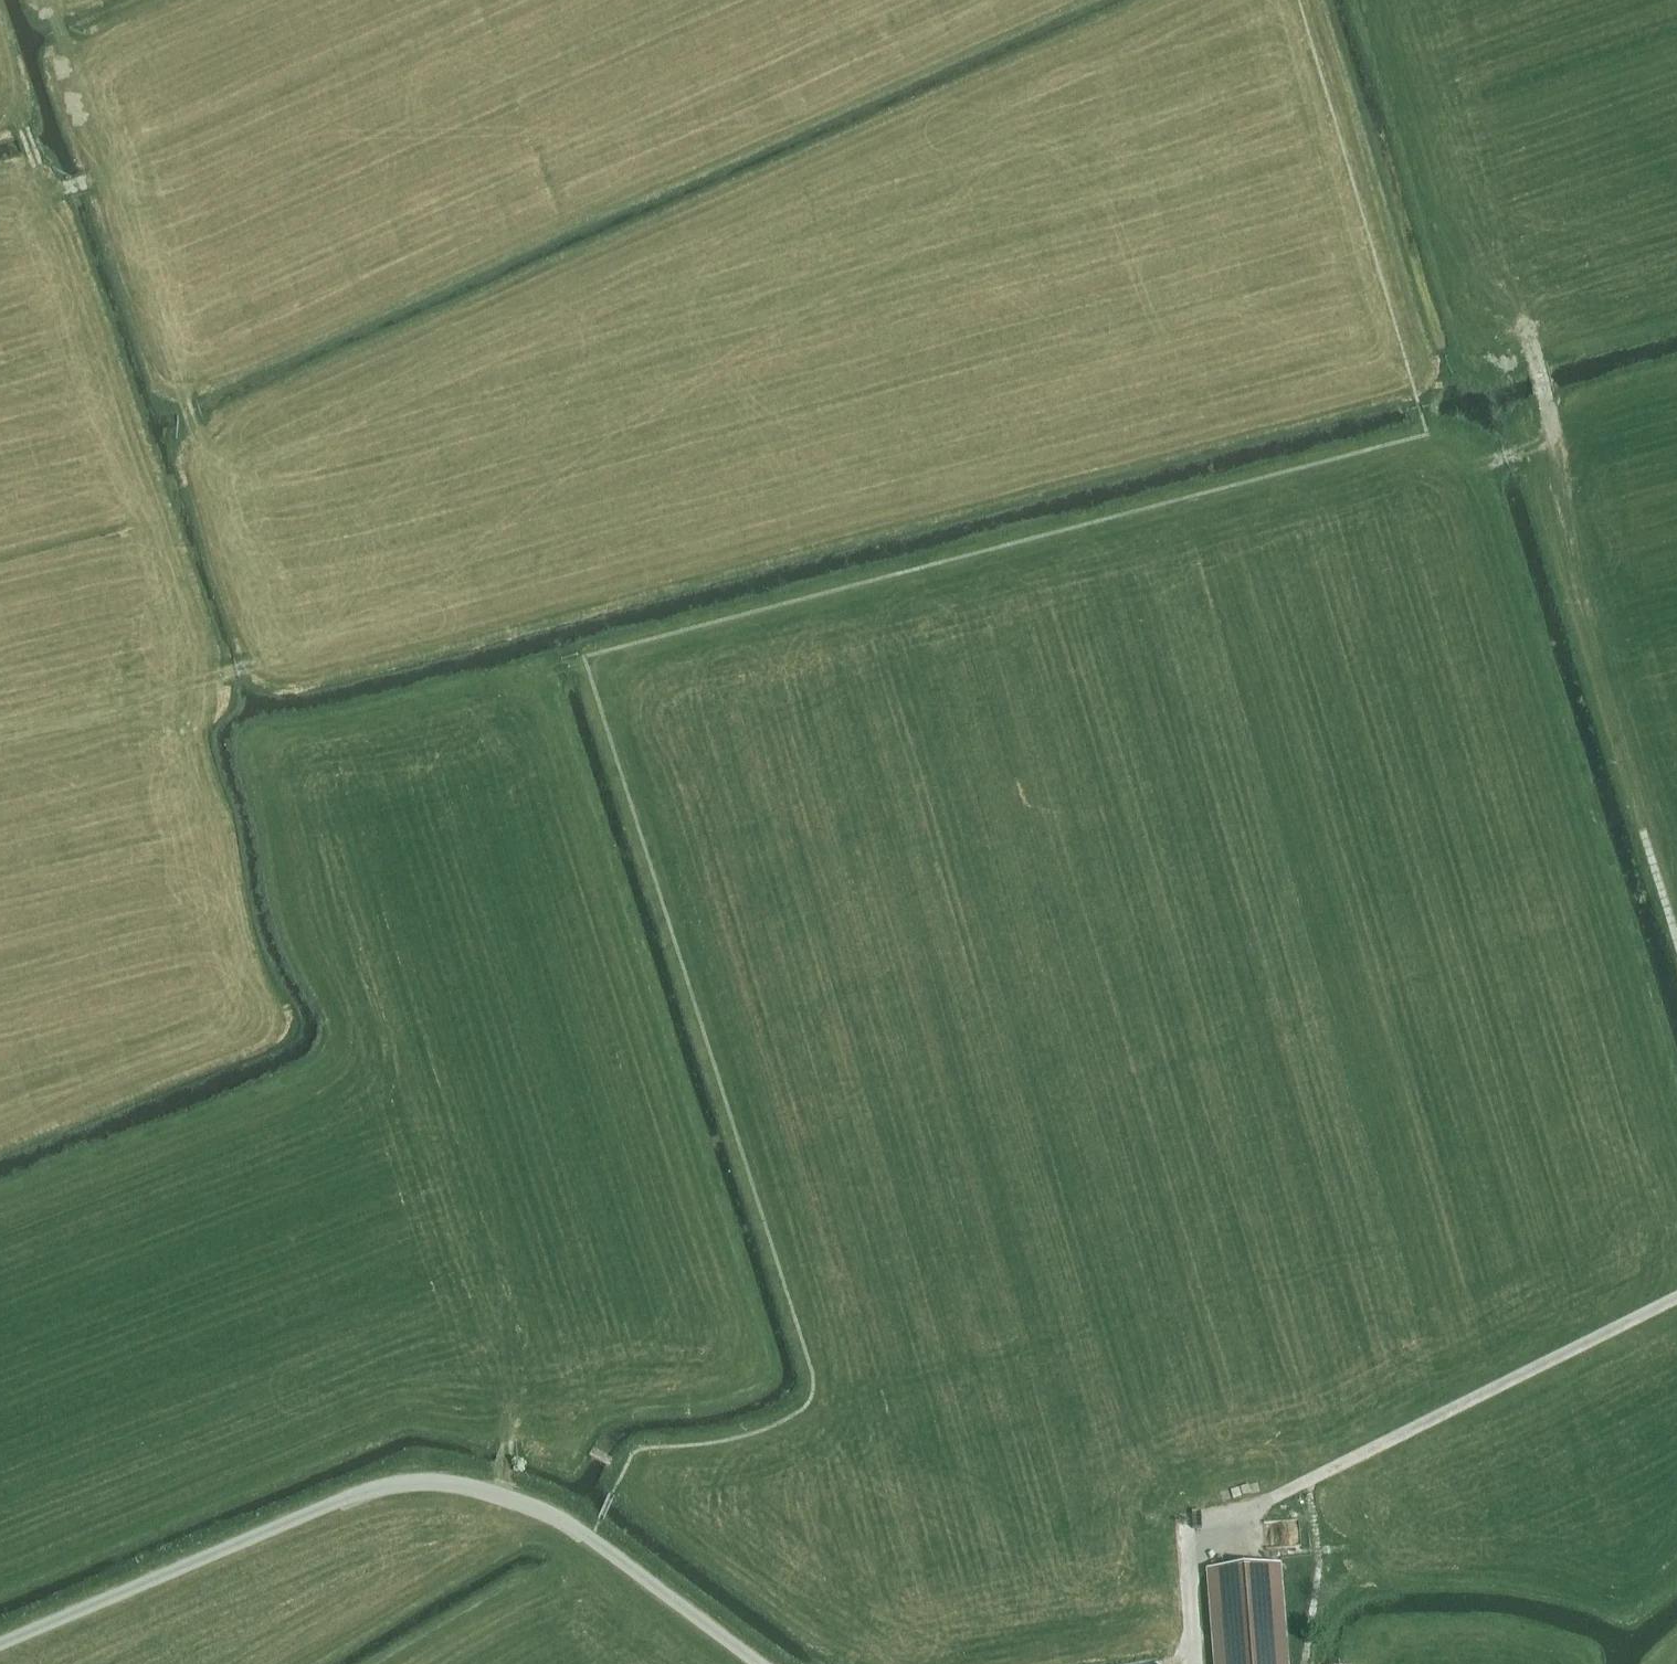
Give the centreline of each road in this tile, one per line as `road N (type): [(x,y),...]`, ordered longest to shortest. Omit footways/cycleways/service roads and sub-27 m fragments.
road 1 (unclassified): [(759,1663),(570,1524),(510,1498),(444,1484),(392,1485),(335,1502),(0,1644)]
road 2 (track): [(1676,932),(1623,762)]

